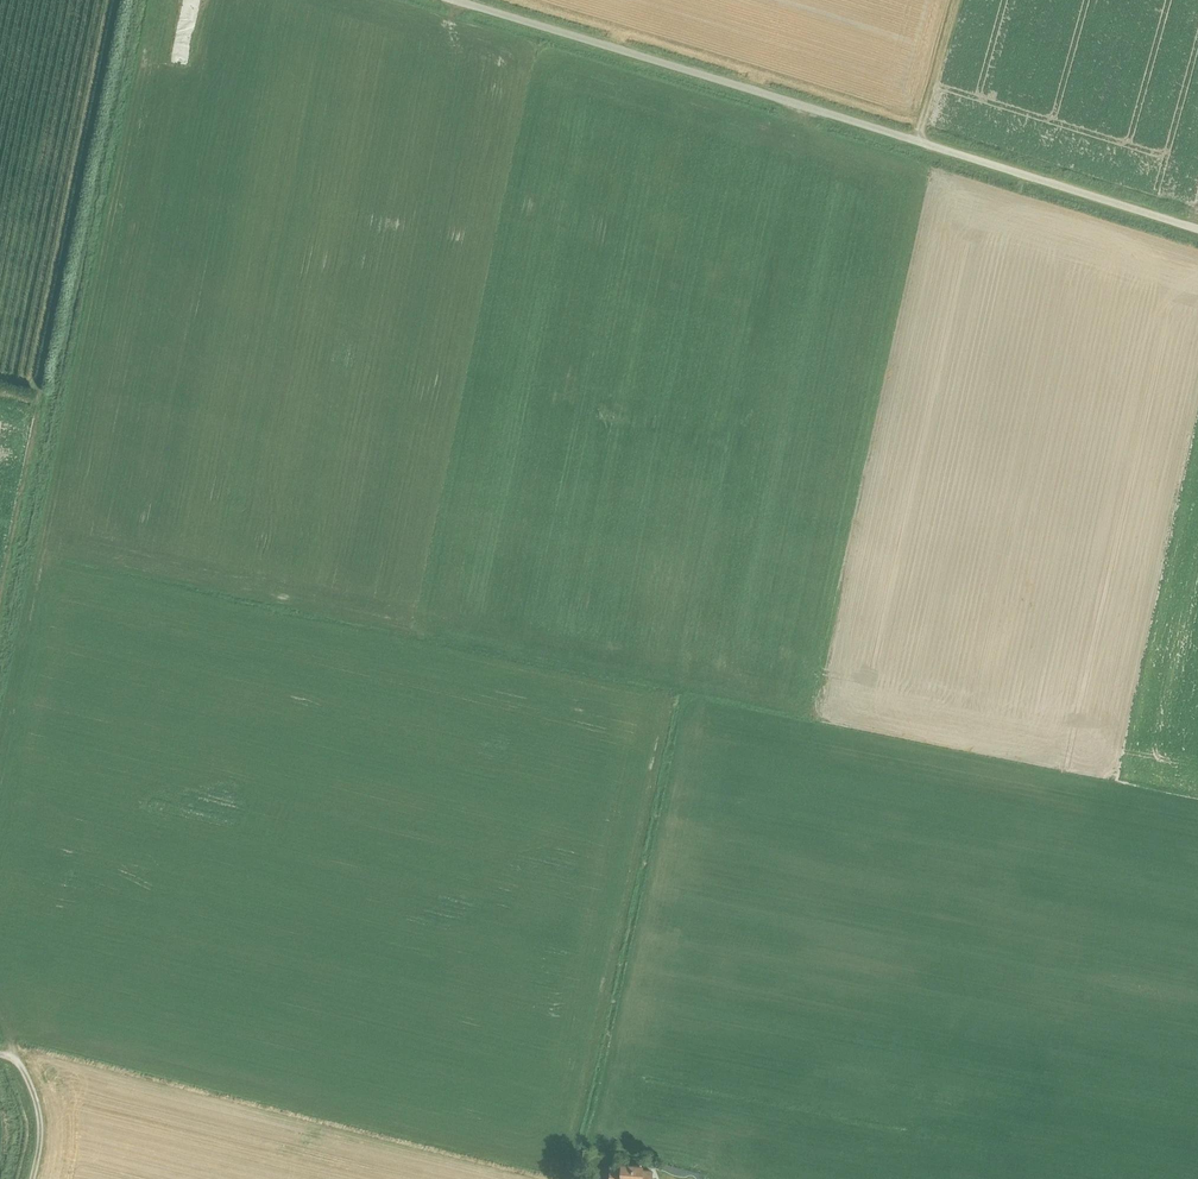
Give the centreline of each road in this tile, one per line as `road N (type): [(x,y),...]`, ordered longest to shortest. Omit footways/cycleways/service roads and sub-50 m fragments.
road 1 (unclassified): [(1197,229),(455,0)]
road 2 (track): [(917,141),(956,0)]

